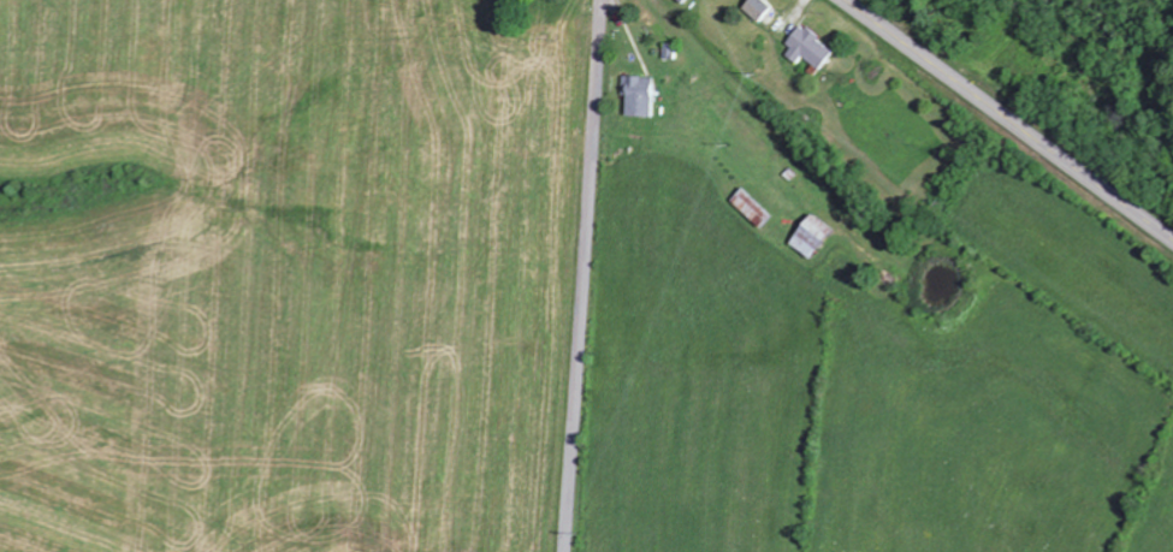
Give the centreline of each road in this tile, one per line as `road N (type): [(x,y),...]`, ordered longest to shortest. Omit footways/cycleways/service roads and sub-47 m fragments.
road 1 (residential): [(563,551),(599,0)]
road 2 (secondary): [(1172,240),(846,0)]

